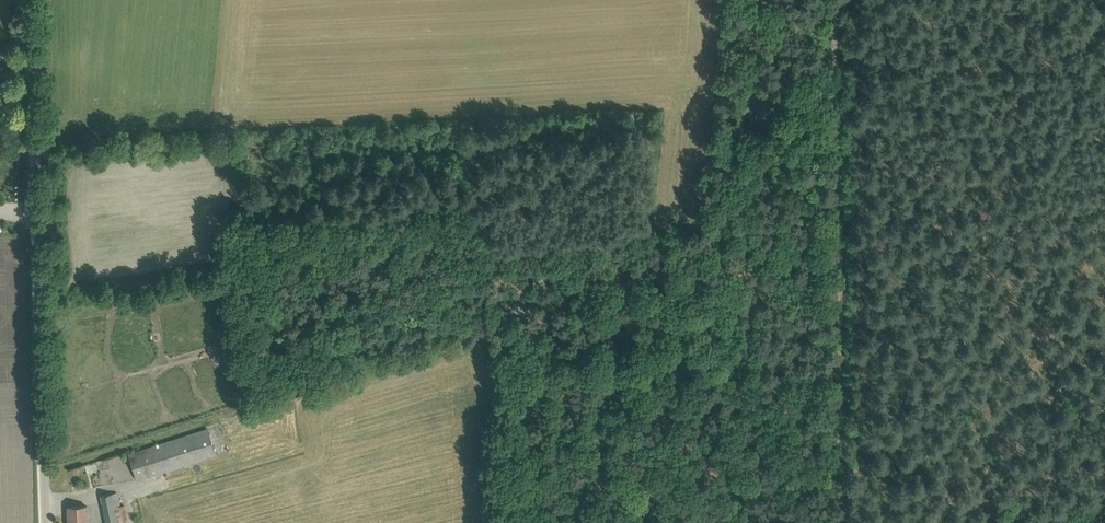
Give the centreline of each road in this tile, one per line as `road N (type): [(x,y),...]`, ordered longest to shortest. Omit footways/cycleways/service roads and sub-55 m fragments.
road 1 (unclassified): [(45,522),(32,0)]
road 2 (track): [(835,0),(839,522)]

